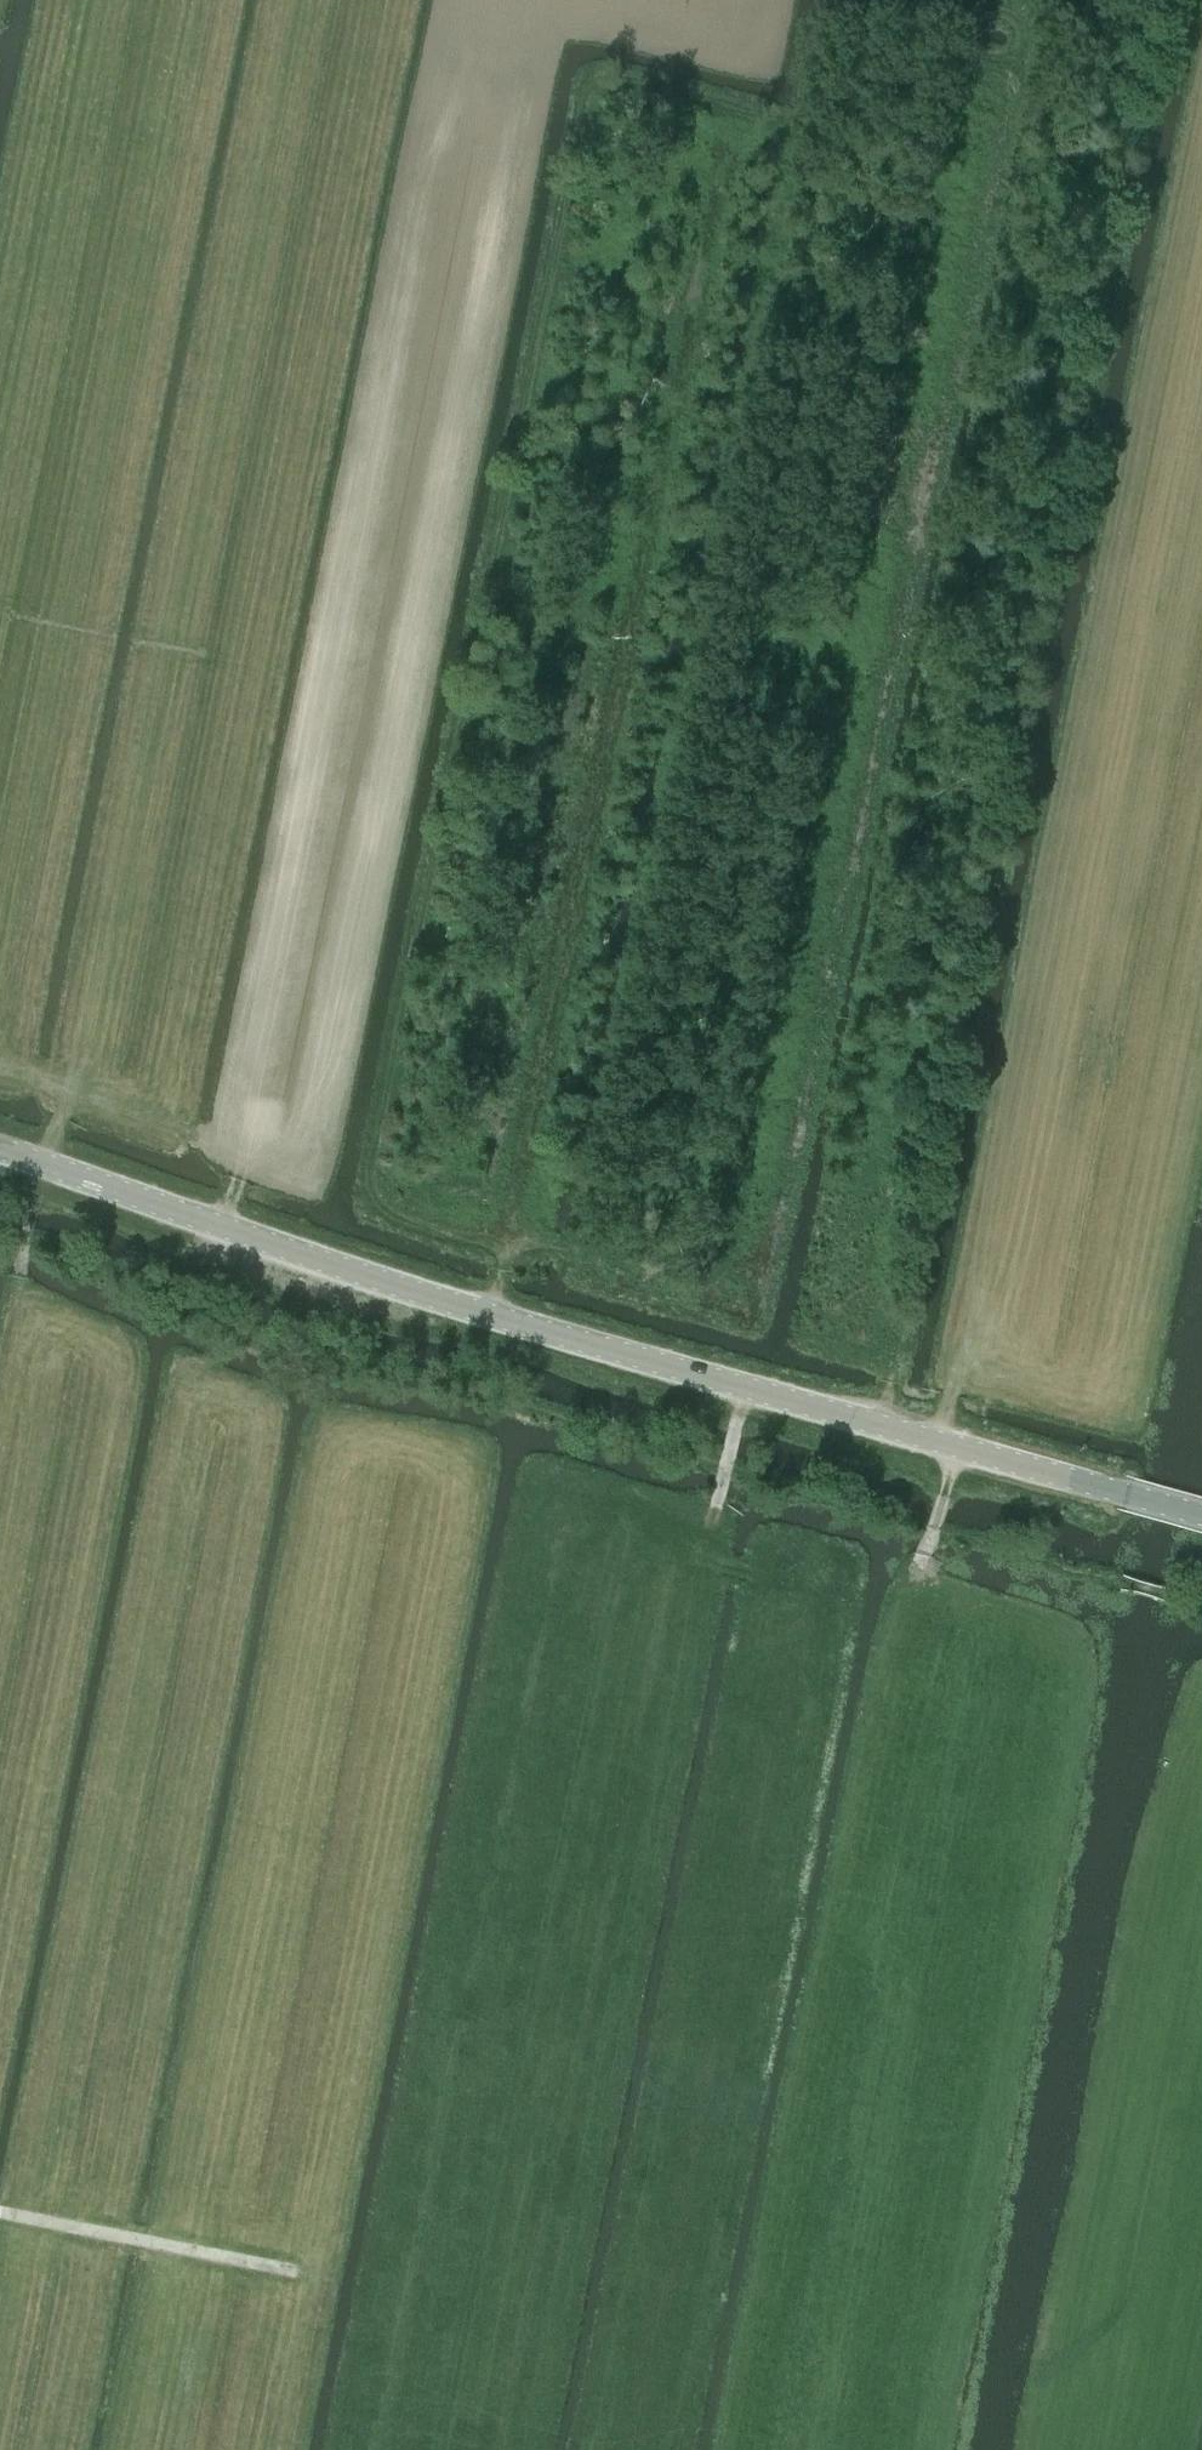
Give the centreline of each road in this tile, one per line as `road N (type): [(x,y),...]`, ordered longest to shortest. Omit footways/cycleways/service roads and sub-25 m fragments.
road 1 (tertiary): [(1201,1518),(563,1339),(0,1153)]

